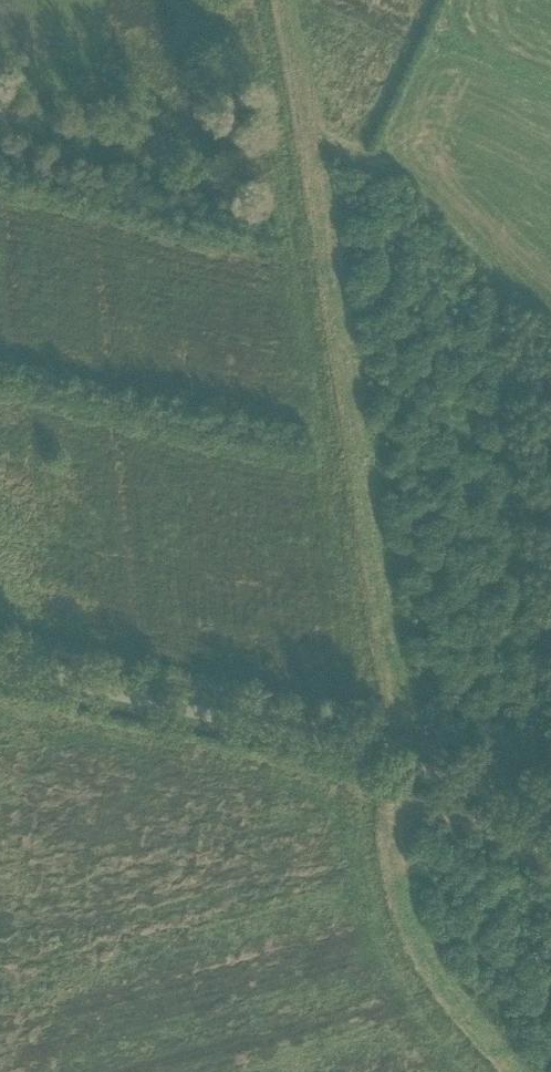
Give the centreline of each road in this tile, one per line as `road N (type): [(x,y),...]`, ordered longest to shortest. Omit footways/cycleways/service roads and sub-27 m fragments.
road 1 (unclassified): [(550,821),(486,791),(337,746),(0,672)]

